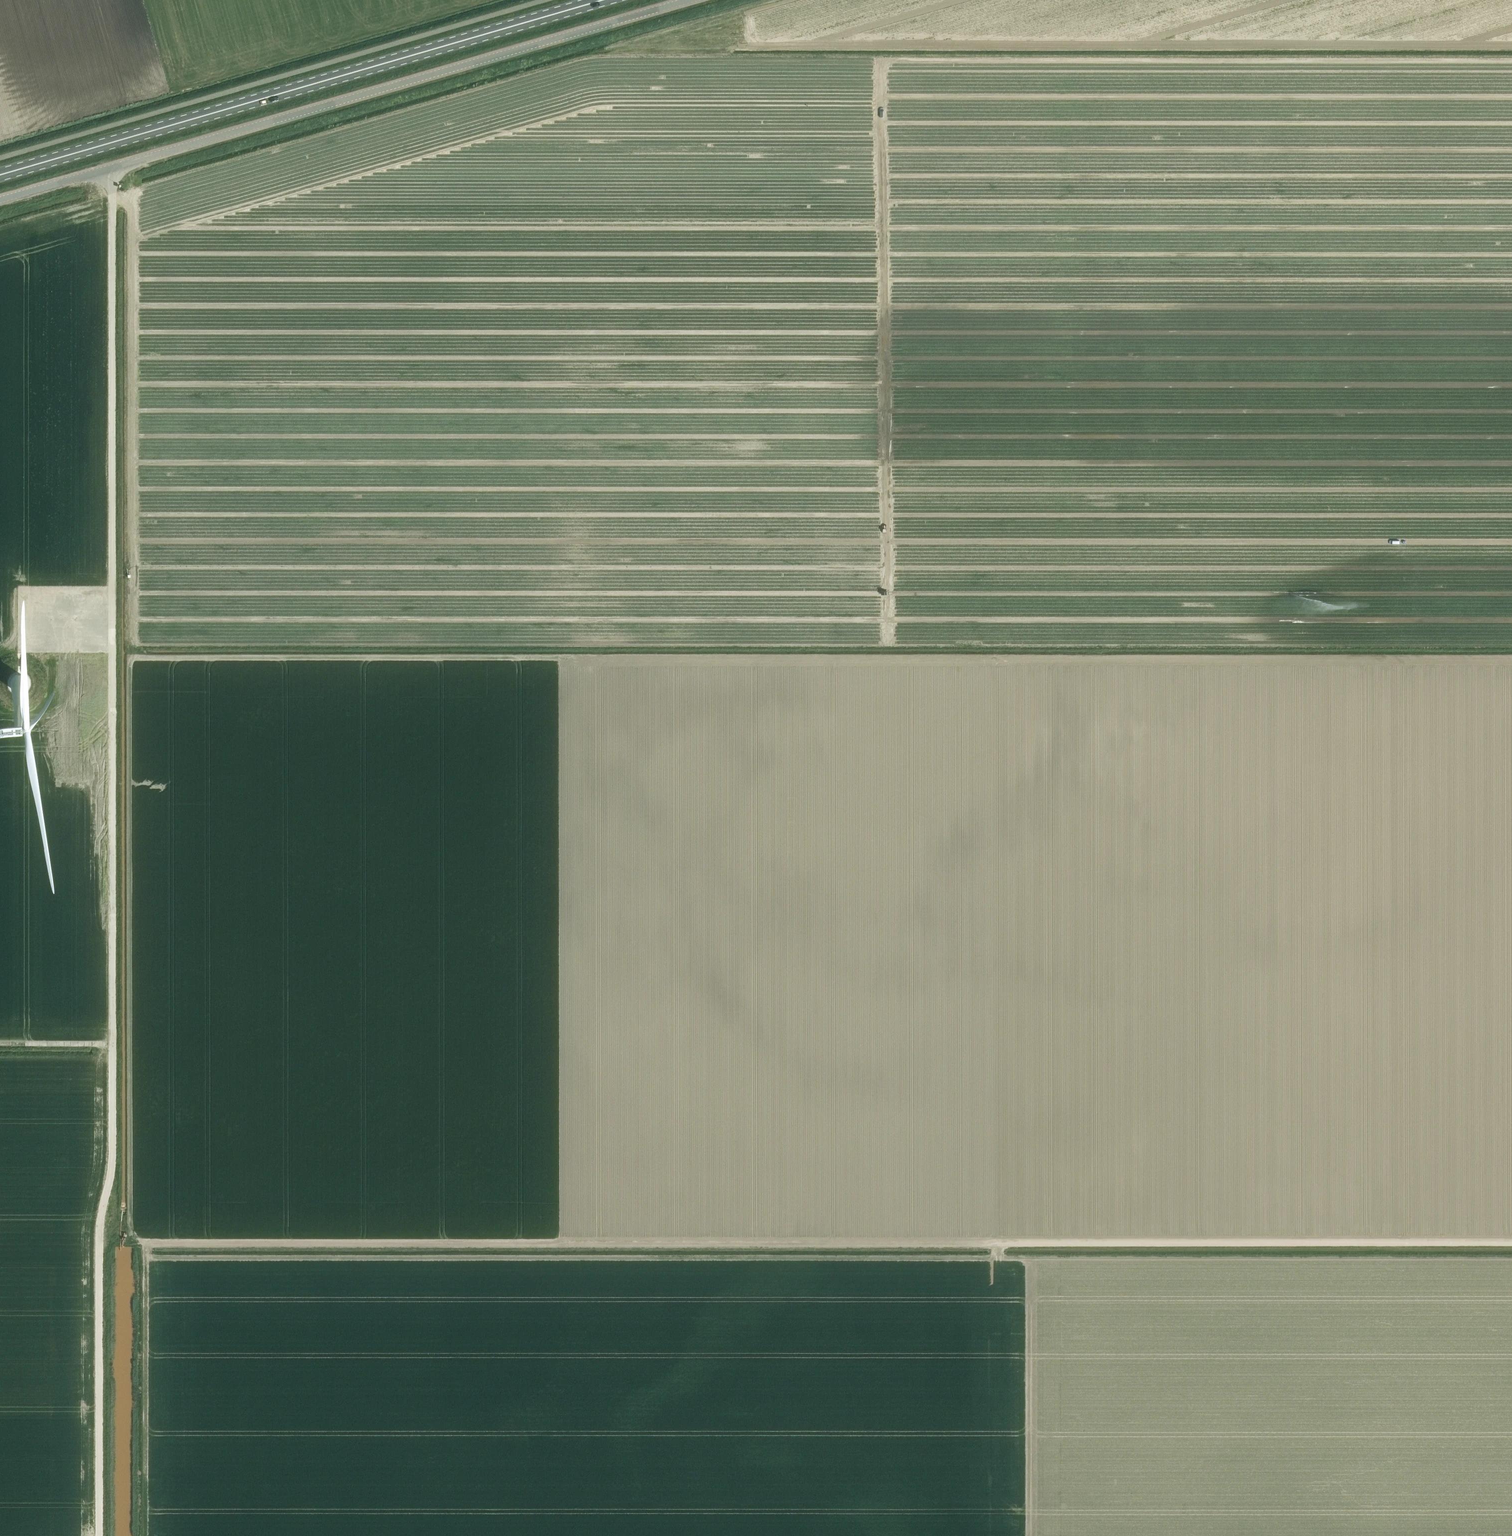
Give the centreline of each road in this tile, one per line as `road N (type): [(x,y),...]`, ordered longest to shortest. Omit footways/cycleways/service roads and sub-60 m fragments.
road 1 (unclassified): [(0,200),(690,0)]
road 2 (primary): [(602,0),(0,176)]
road 3 (track): [(1511,1243),(991,1243)]

